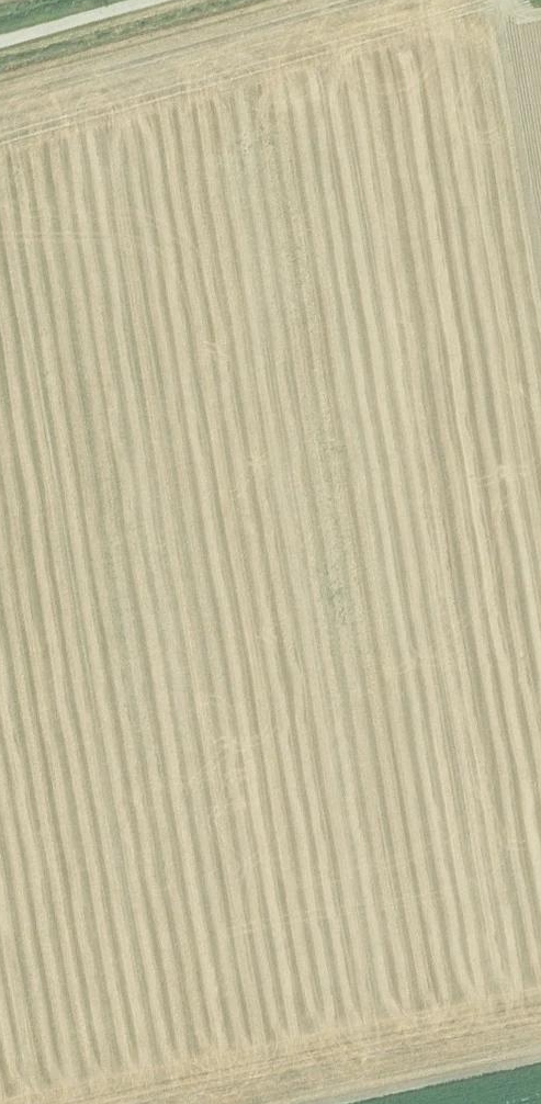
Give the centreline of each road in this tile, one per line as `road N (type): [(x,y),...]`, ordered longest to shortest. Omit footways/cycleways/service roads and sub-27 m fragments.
road 1 (unclassified): [(0,40),(147,0)]

